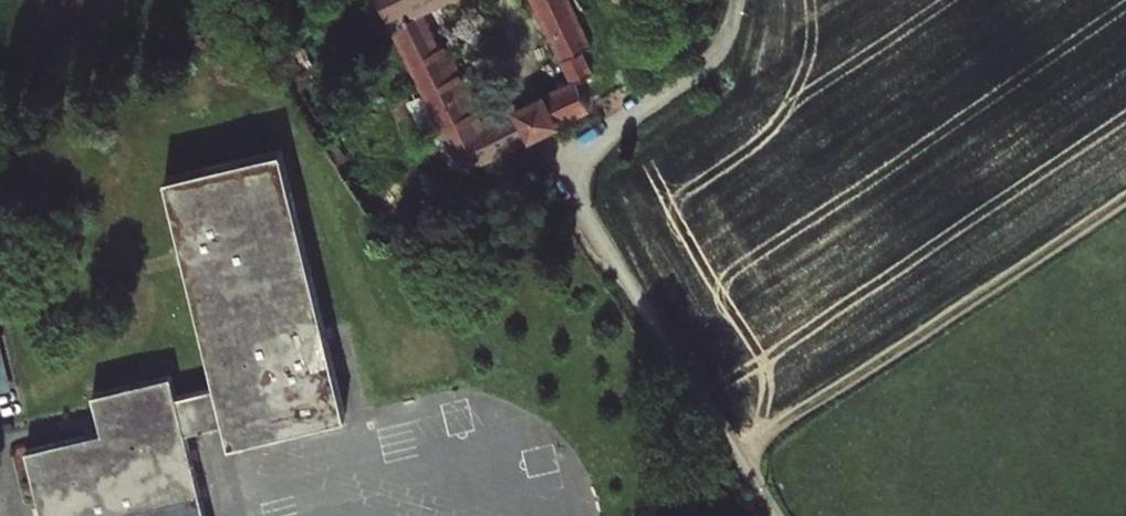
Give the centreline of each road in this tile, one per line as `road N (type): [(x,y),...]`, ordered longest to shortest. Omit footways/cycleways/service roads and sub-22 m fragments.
road 1 (residential): [(775,515),(580,199),(583,163),(594,143),(710,56),(736,0)]
road 2 (track): [(740,455),(1125,197)]

